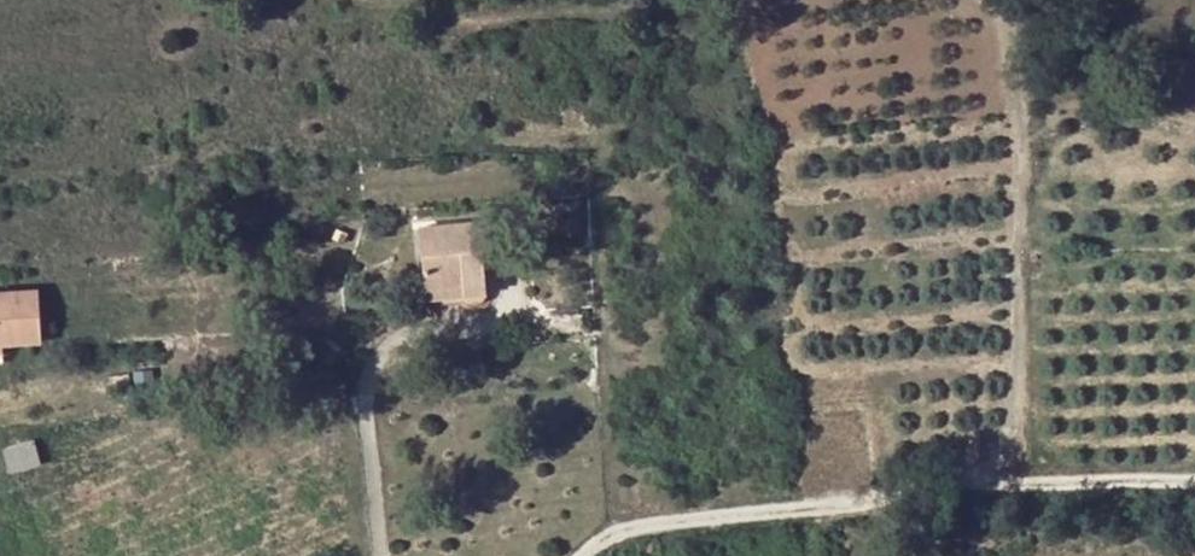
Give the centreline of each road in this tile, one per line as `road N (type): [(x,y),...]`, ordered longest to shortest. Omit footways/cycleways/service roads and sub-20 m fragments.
road 1 (unclassified): [(1194,484),(617,534),(595,555)]

